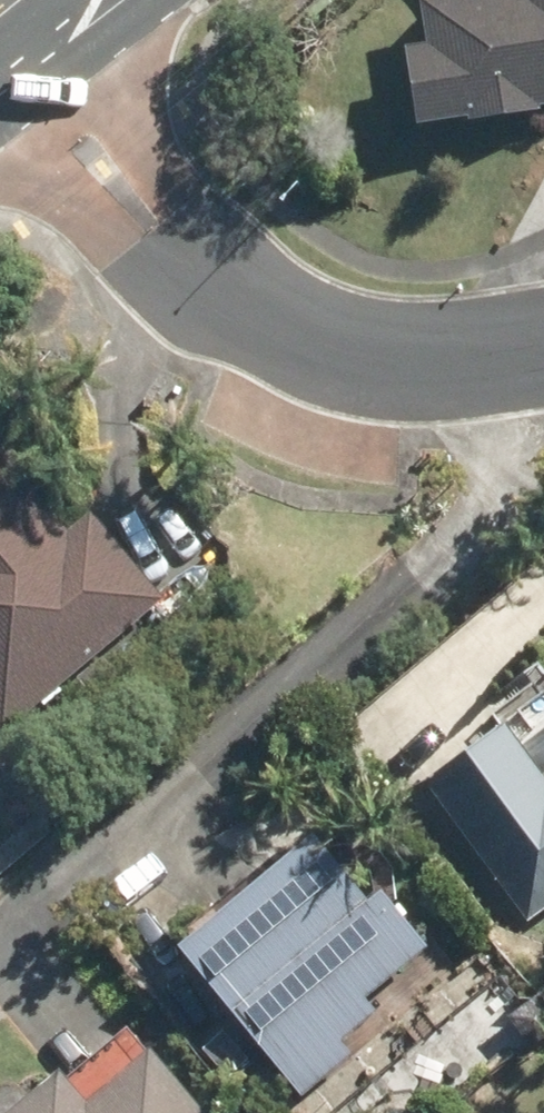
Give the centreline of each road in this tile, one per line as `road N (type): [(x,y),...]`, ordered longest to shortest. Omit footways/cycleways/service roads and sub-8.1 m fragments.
road 1 (residential): [(543,349),(396,364),(319,352),(213,281)]
road 2 (residential): [(55,15),(185,190),(213,281)]
road 3 (residential): [(213,281),(117,251),(0,141)]

